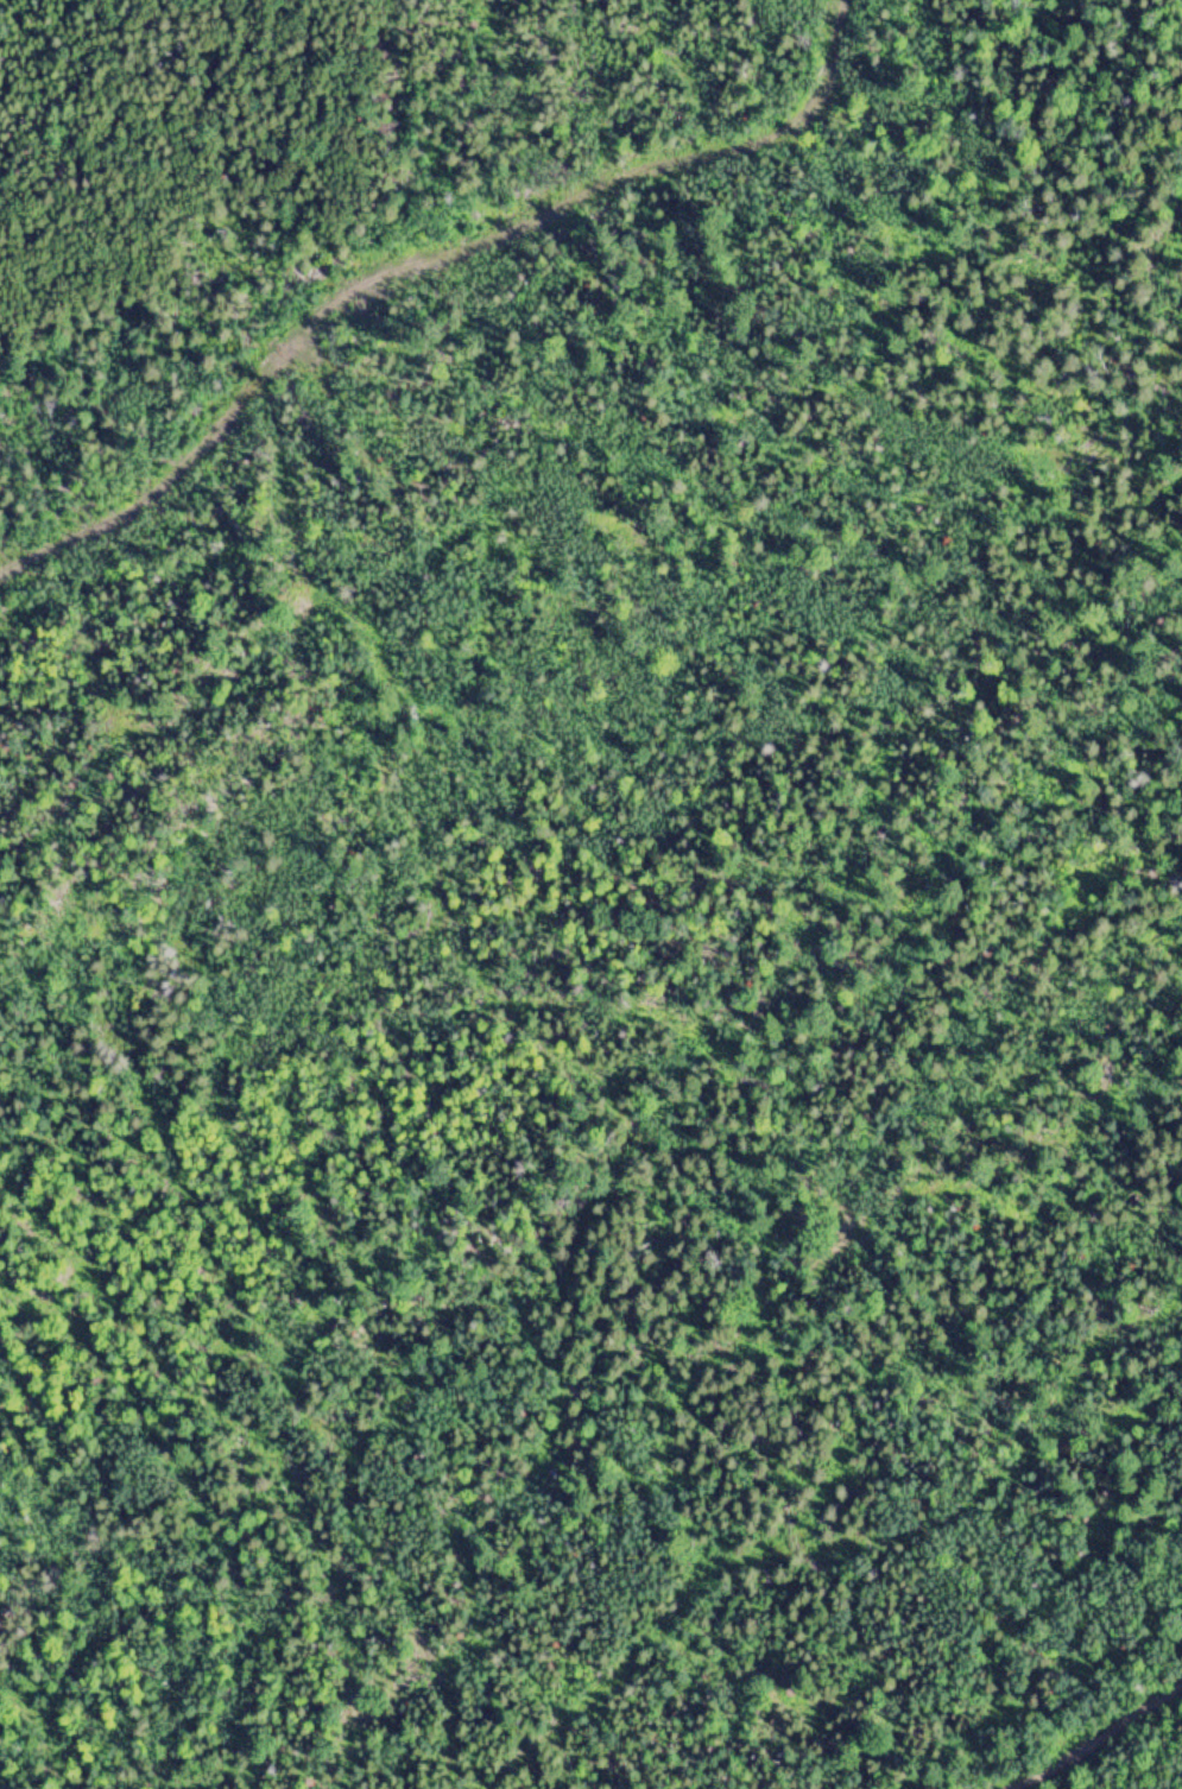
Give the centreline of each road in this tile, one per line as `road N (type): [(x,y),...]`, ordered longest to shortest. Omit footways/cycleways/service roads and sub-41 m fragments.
road 1 (track): [(1181,1711),(1032,1788)]

